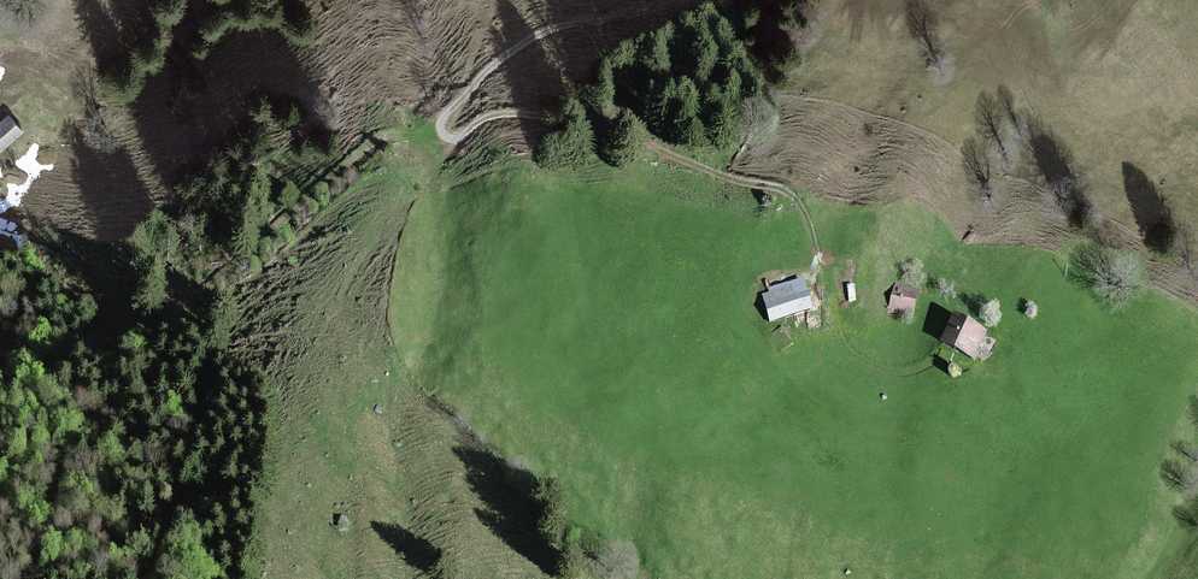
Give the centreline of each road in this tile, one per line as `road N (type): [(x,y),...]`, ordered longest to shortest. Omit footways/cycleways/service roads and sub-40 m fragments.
road 1 (track): [(443,132),(452,138),(487,118),(525,115),(619,131),(781,189),(802,206),(843,343),(895,372),(931,362)]
road 2 (track): [(443,132),(367,145),(229,270),(121,348),(0,383)]
road 3 (track): [(679,0),(524,43),(448,112),(443,132)]

